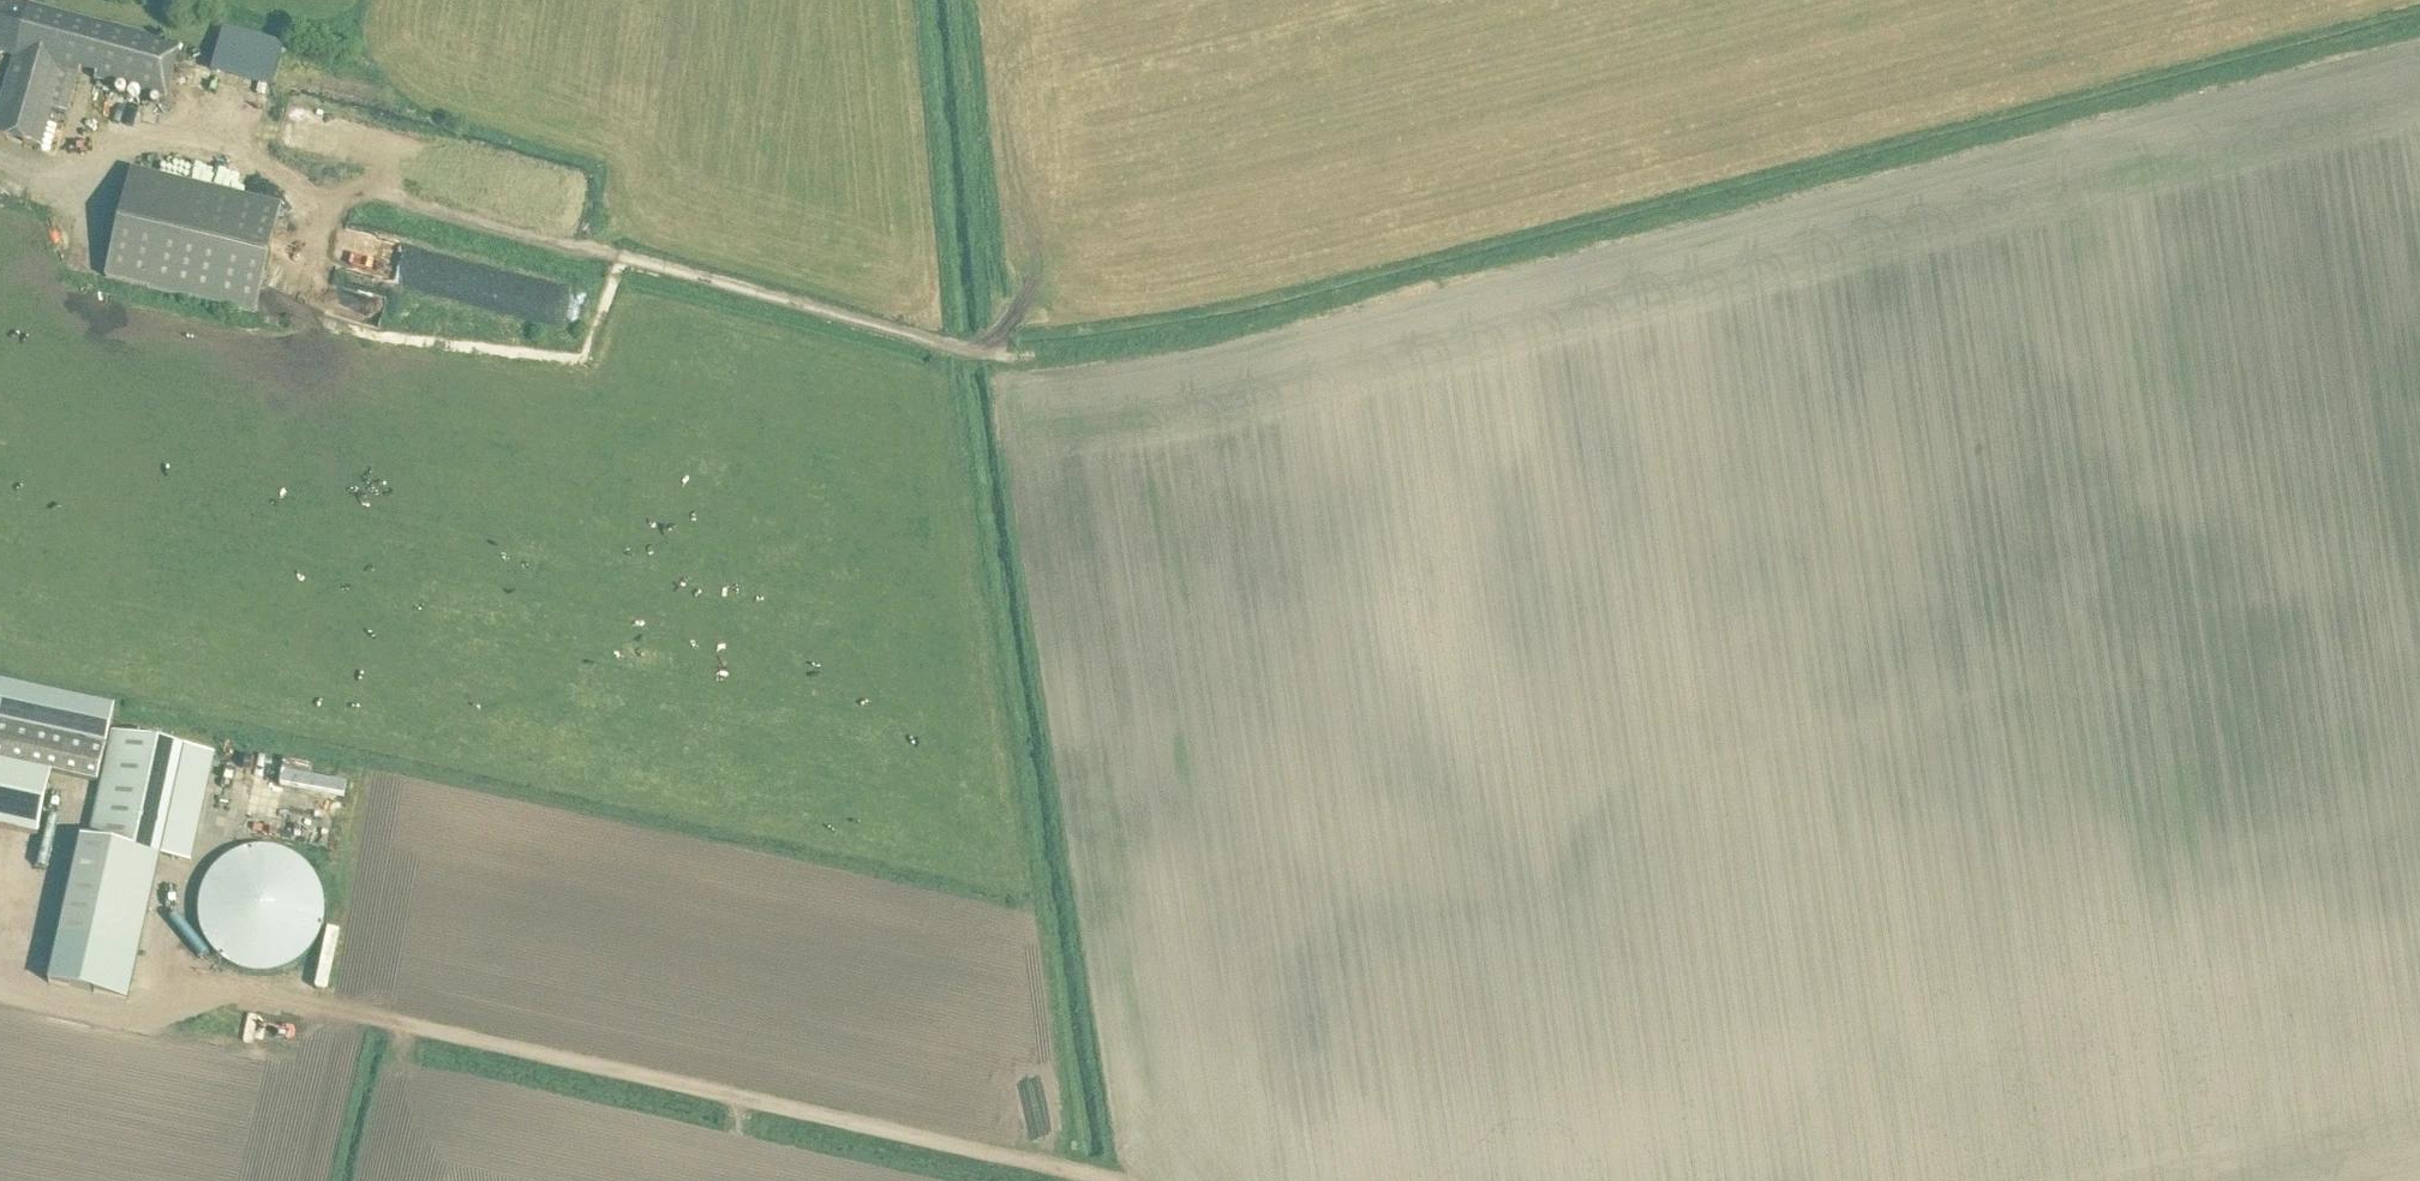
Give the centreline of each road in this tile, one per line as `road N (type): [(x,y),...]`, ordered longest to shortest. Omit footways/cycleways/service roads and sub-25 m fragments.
road 1 (track): [(306,183),(370,191),(965,353),(1044,356),(1164,343),(2419,28)]
road 2 (track): [(295,1000),(1102,1180)]

